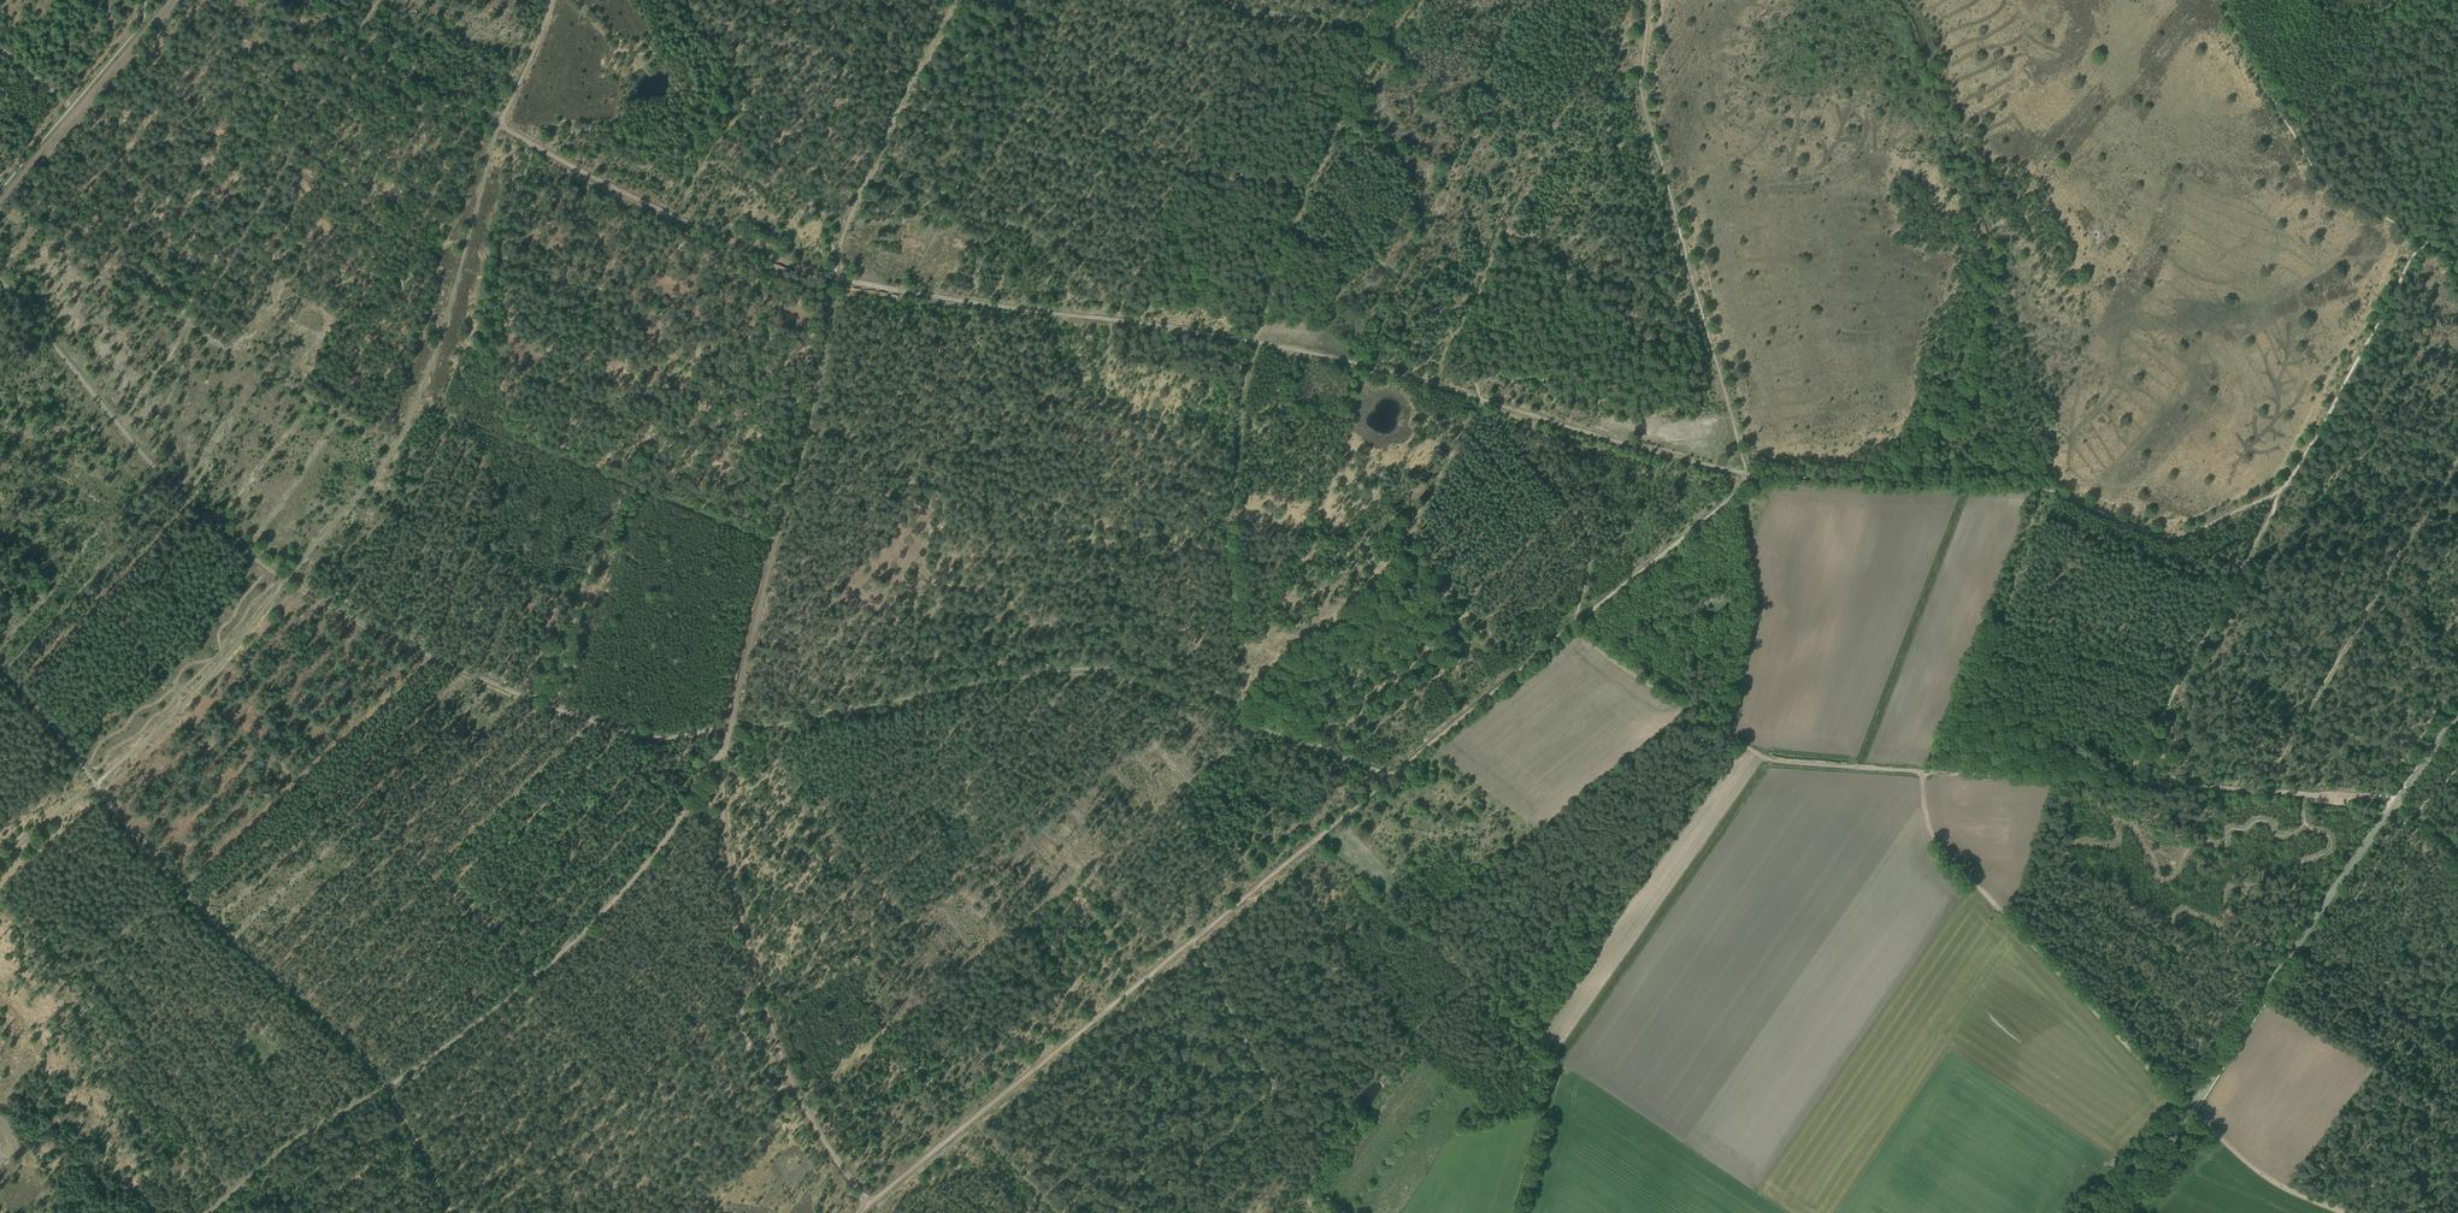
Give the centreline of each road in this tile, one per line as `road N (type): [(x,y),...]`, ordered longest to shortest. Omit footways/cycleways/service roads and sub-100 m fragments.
road 1 (track): [(351,41),(667,211),(835,277),(1255,342),(1307,189),(1352,94),(1415,0)]
road 2 (track): [(0,854),(153,732),(220,665),(389,460),(418,400),(502,123)]
road 3 (track): [(731,0),(899,107),(998,113),(1182,172),(1325,196),(1368,251),(1434,298),(1462,339)]
road 4 (secondary): [(2125,1212),(2457,716)]
road 5 (track): [(960,0),(899,107),(844,234),(817,386),(771,541)]
road 6 (track): [(7,670),(152,855),(338,1029),(389,1087)]
road 7 (track): [(1752,476),(2022,485),(2170,538),(2280,492)]
road 8 (track): [(730,726),(655,861),(527,980),(389,1087)]
road 9 (track): [(174,490),(181,464),(167,408),(189,328),(351,41)]
road 10 (track): [(1650,0),(1642,99),(1752,476)]
road 11 (track): [(1921,772),(1931,836),(1943,855),(2194,1113)]
road 12 (track): [(1190,941),(868,1202)]
road 13 (track): [(1575,628),(1763,757),(1921,772)]
road 14 (track): [(1147,688),(1092,674),(774,725)]
road 15 (track): [(2269,791),(2454,466)]
road 16 (track): [(730,726),(723,774),(729,855),(754,982),(781,1056)]
road 17 (track): [(2280,492),(2126,780)]
road 18 (track): [(2426,235),(2334,190),(2312,167),(2225,0)]
road 19 (track): [(2280,492),(2424,246)]
road 20 (track): [(1480,400),(1752,476)]
road 21 (track): [(0,205),(172,0)]
road 22 (track): [(1575,628),(1587,530),(1480,400)]
road 23 (track): [(1190,941),(1393,776)]
road 24 (track): [(1393,776),(1147,688)]
road 25 (track): [(5,667),(174,490)]
road 26 (track): [(1575,628),(1393,776)]
road 27 (track): [(1752,476),(1575,628)]
road 28 (track): [(1921,772),(2126,780)]
road 29 (track): [(771,541),(730,726)]
road 30 (track): [(781,1056),(868,1202)]
road 31 (track): [(2269,791),(2386,795),(2413,813)]
road 32 (track): [(2126,780),(2269,791)]
road 33 (track): [(455,1212),(413,1120),(389,1087)]
road 34 (track): [(1313,1212),(1316,1160),(1272,1089)]
road 35 (track): [(502,123),(550,0)]
road 36 (track): [(389,1087),(276,1153)]

